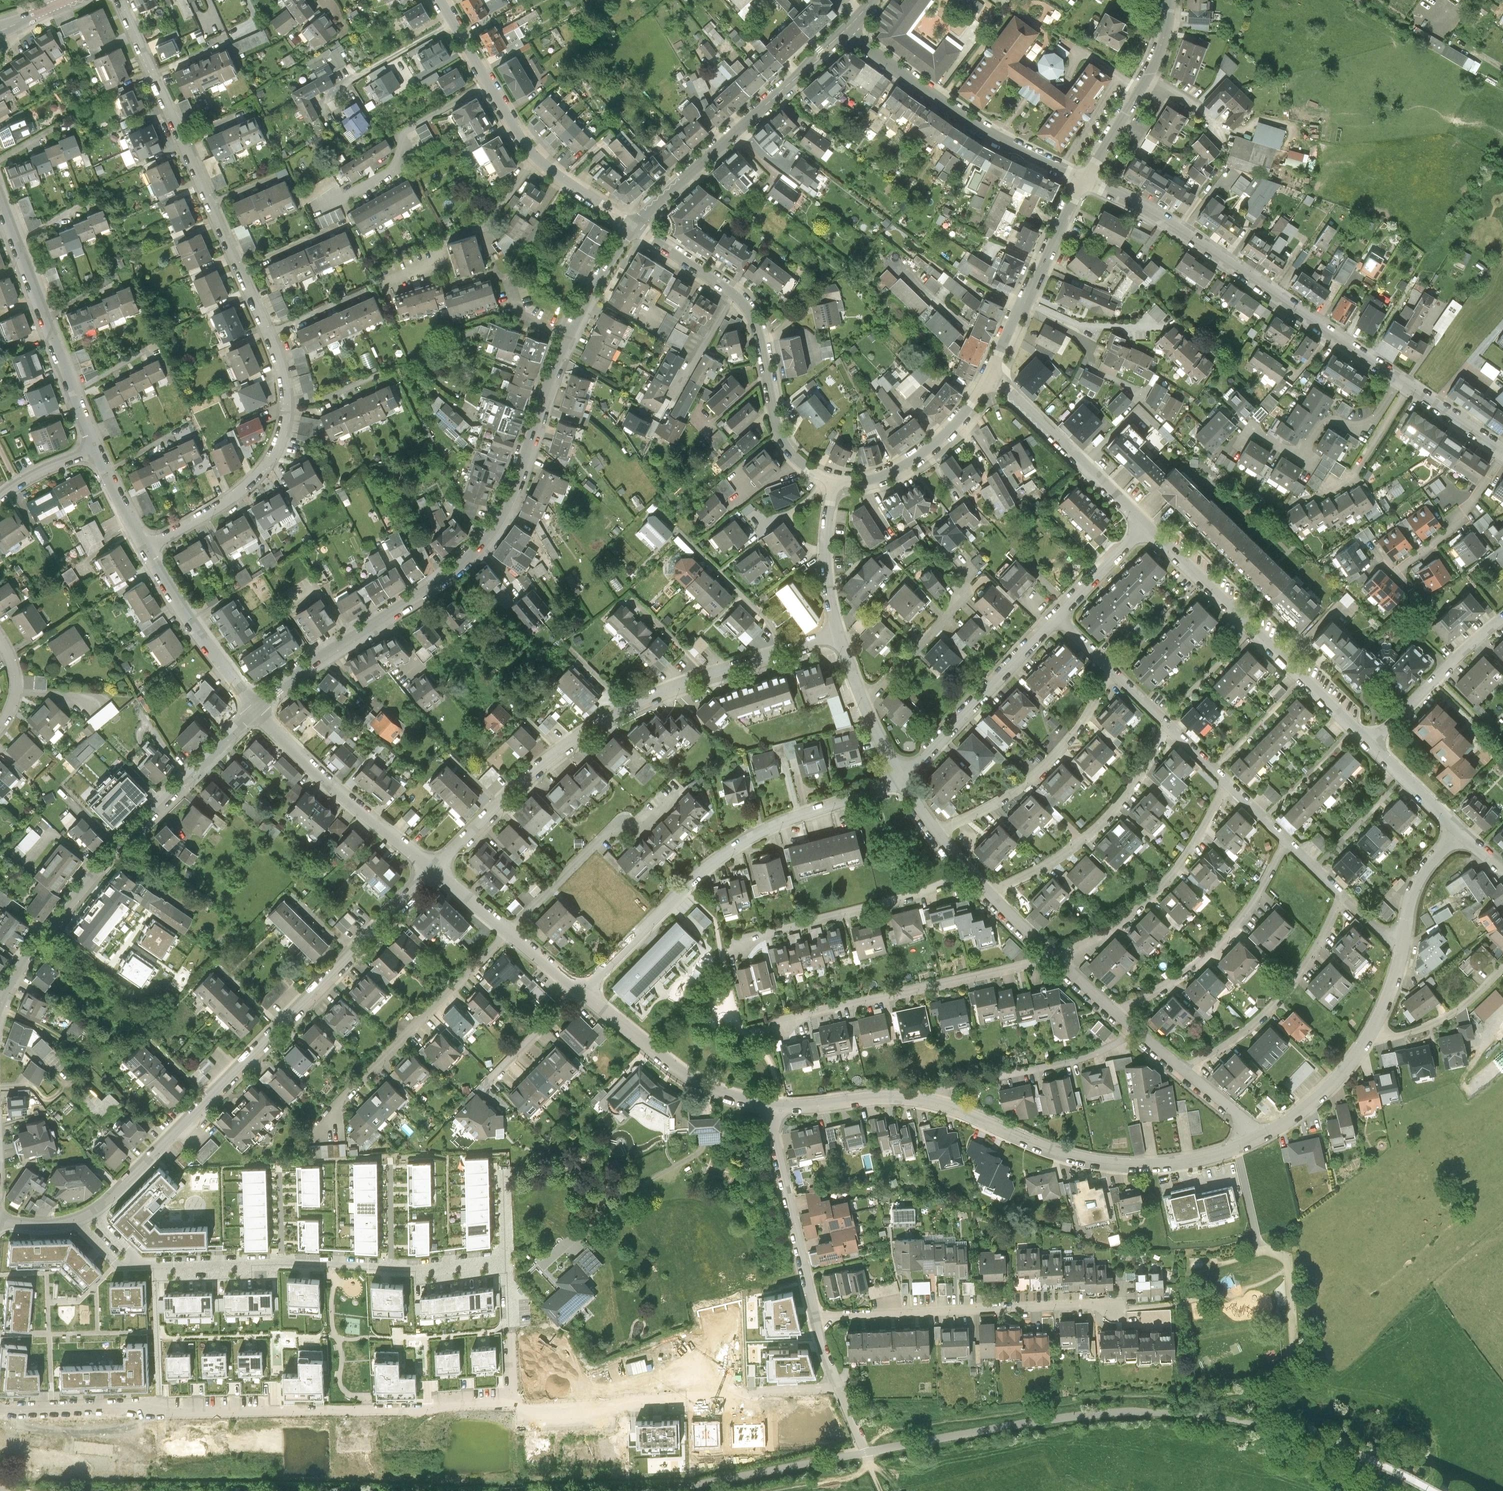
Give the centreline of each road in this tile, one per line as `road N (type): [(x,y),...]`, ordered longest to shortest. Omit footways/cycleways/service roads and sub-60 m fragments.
road 1 (residential): [(120,0),(271,334),(289,379),(290,413),(260,474),(144,547)]
road 2 (tertiary): [(255,713),(320,658),(468,562),(509,514),(570,341),(634,227)]
road 3 (residential): [(0,1407),(275,1410),(511,1400)]
road 4 (residential): [(92,1211),(435,870)]
road 5 (residential): [(435,870),(530,773),(627,707),(837,635)]
road 6 (residential): [(904,776),(788,819),(724,854),(579,989)]
road 7 (tertiary): [(0,998),(97,871),(255,713)]
road 8 (residential): [(1083,180),(1143,206),(1401,378)]
road 9 (residential): [(135,1264),(507,1256)]
road 10 (residential): [(921,1099),(1052,1150),(1104,1161),(1185,1160),(1262,1137)]
road 11 (residential): [(634,227),(750,311),(783,441),(813,471),(836,480)]
road 12 (residential): [(838,1384),(634,1403),(604,1413),(524,1413),(511,1400)]
road 13 (residential): [(1371,743),(1145,526)]
road 14 (residential): [(816,1318),(1128,1306)]
road 15 (residential): [(441,0),(526,145),(634,227)]
road 16 (residential): [(1057,959),(798,1016),(776,1027)]
road 17 (tertiary): [(634,227),(846,31)]
road 18 (residential): [(846,31),(964,119),(1083,180)]
road 19 (residential): [(95,446),(0,197)]
road 20 (residential): [(971,873),(728,951)]
road 21 (residential): [(1288,838),(1242,921),(1202,960),(1116,1011)]
road 22 (residential): [(1229,784),(1154,894),(1057,959)]
road 23 (residential): [(1174,731),(1093,833),(993,893)]
road 24 (residential): [(1184,1067),(1285,994),(1342,893)]
road 25 (residential): [(1116,675),(1036,776),(940,833)]
road 26 (residential): [(255,713),(435,870)]
road 27 (residential): [(1140,1032),(1090,1057),(921,1099)]
road 28 (residential): [(579,989),(686,1072),(771,1106)]
road 29 (residential): [(1401,378),(1367,428),(1328,421),(1297,455),(1253,432),(1232,451)]
road 30 (residential): [(1058,621),(904,776)]
road 31 (residential): [(1145,526),(989,375)]
road 32 (residential): [(771,1106),(816,1318)]
road 33 (residential): [(989,375),(1083,180)]
road 34 (residential): [(1083,180),(1148,75),(1166,37),(1170,0)]
road 35 (residential): [(255,713),(144,547)]
road 36 (residential): [(836,480),(914,459),(948,433),(989,375)]
road 37 (residential): [(435,870),(579,989)]
road 38 (residential): [(1502,617),(1371,743)]
road 39 (residential): [(1367,1038),(1421,1028),(1473,999),(1502,968)]
road 40 (residential): [(836,480),(825,554),(837,635)]
road 41 (residential): [(771,1106),(862,1095),(921,1099)]
road 42 (residential): [(1262,1137),(1333,1084),(1367,1038)]
road 43 (residential): [(865,700),(962,592)]
road 44 (residential): [(507,1256),(511,1400)]
road 45 (residential): [(1400,943),(1412,890),(1459,831)]
road 46 (residential): [(1145,526),(1058,621)]
road 47 (residential): [(1401,378),(1502,452)]
road 48 (residential): [(1459,831),(1371,743)]

